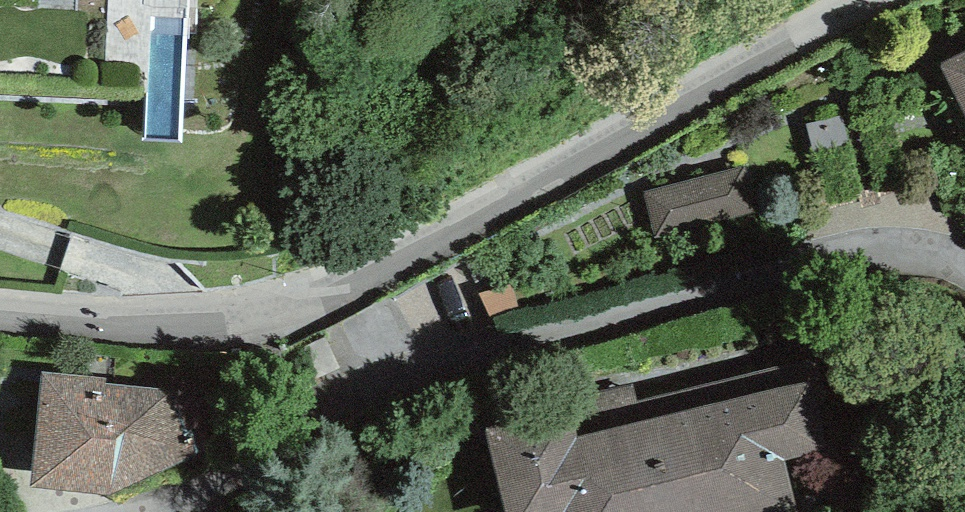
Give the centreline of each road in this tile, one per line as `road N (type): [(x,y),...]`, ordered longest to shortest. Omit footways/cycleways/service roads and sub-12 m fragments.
road 1 (residential): [(0,302),(286,317),(581,173),(876,0)]
road 2 (residential): [(964,260),(910,254),(811,260),(397,370),(199,495),(146,511)]

